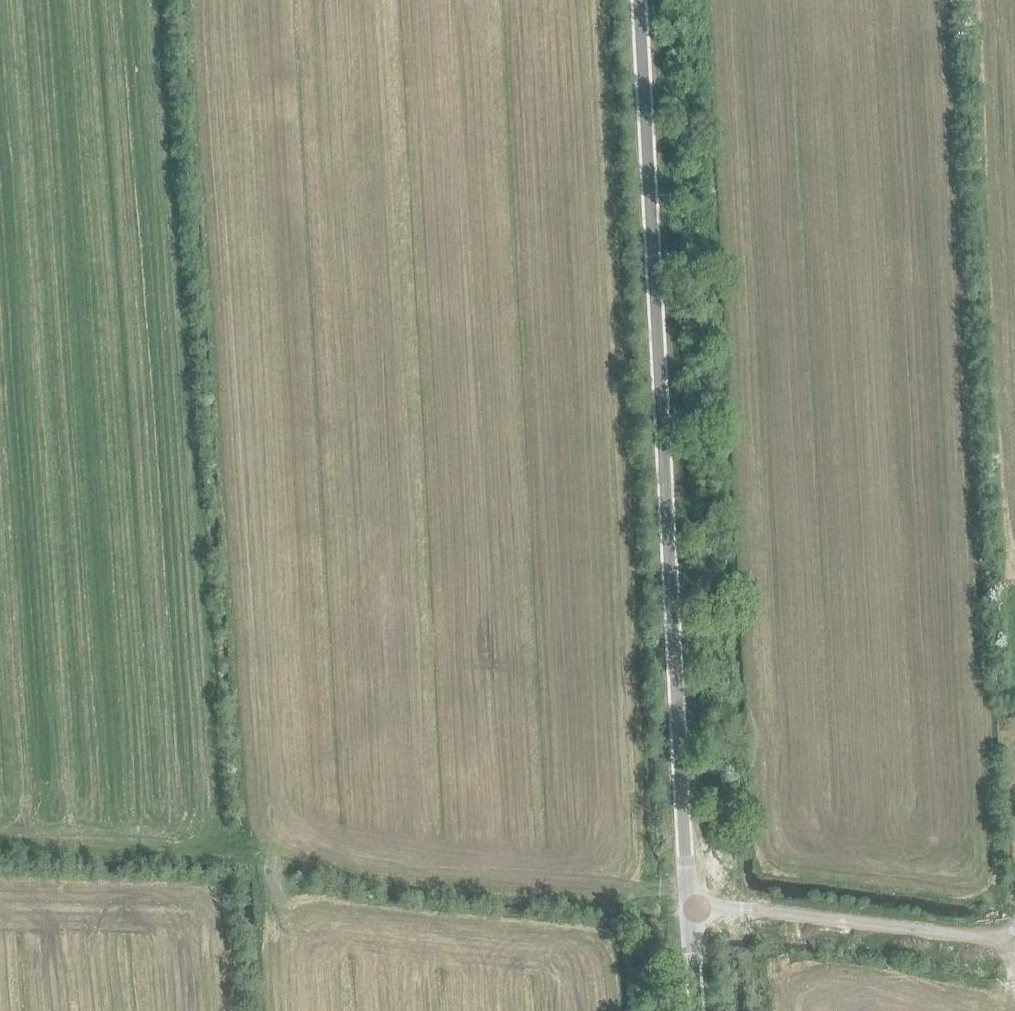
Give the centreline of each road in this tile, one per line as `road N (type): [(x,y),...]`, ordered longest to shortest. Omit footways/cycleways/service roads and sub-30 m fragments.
road 1 (unclassified): [(698,1010),(640,0)]

